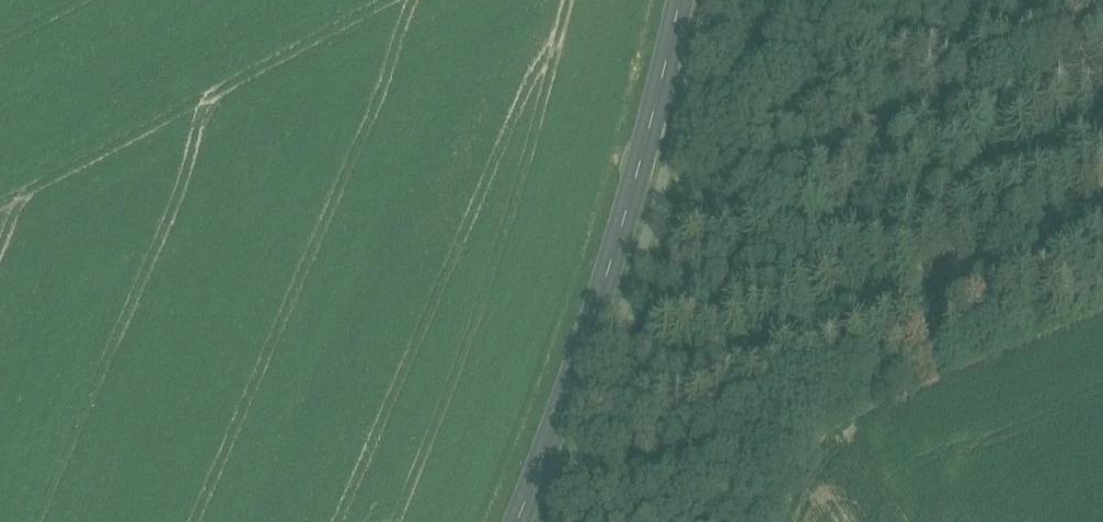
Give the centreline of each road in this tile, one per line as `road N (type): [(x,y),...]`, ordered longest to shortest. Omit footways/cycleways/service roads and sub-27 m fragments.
road 1 (tertiary): [(684,0),(611,274),(521,521)]

